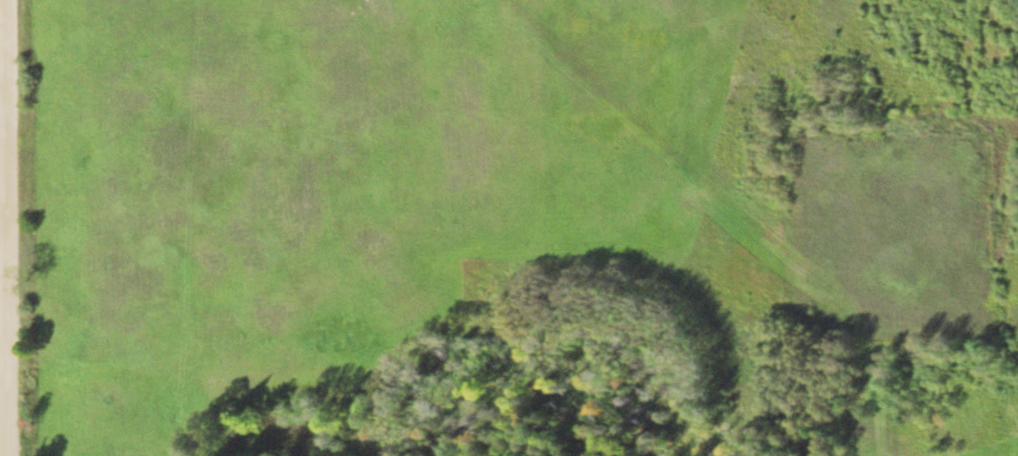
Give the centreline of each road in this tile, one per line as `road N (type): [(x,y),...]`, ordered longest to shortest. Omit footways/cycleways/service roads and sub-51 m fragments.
road 1 (residential): [(8,455),(8,0)]

